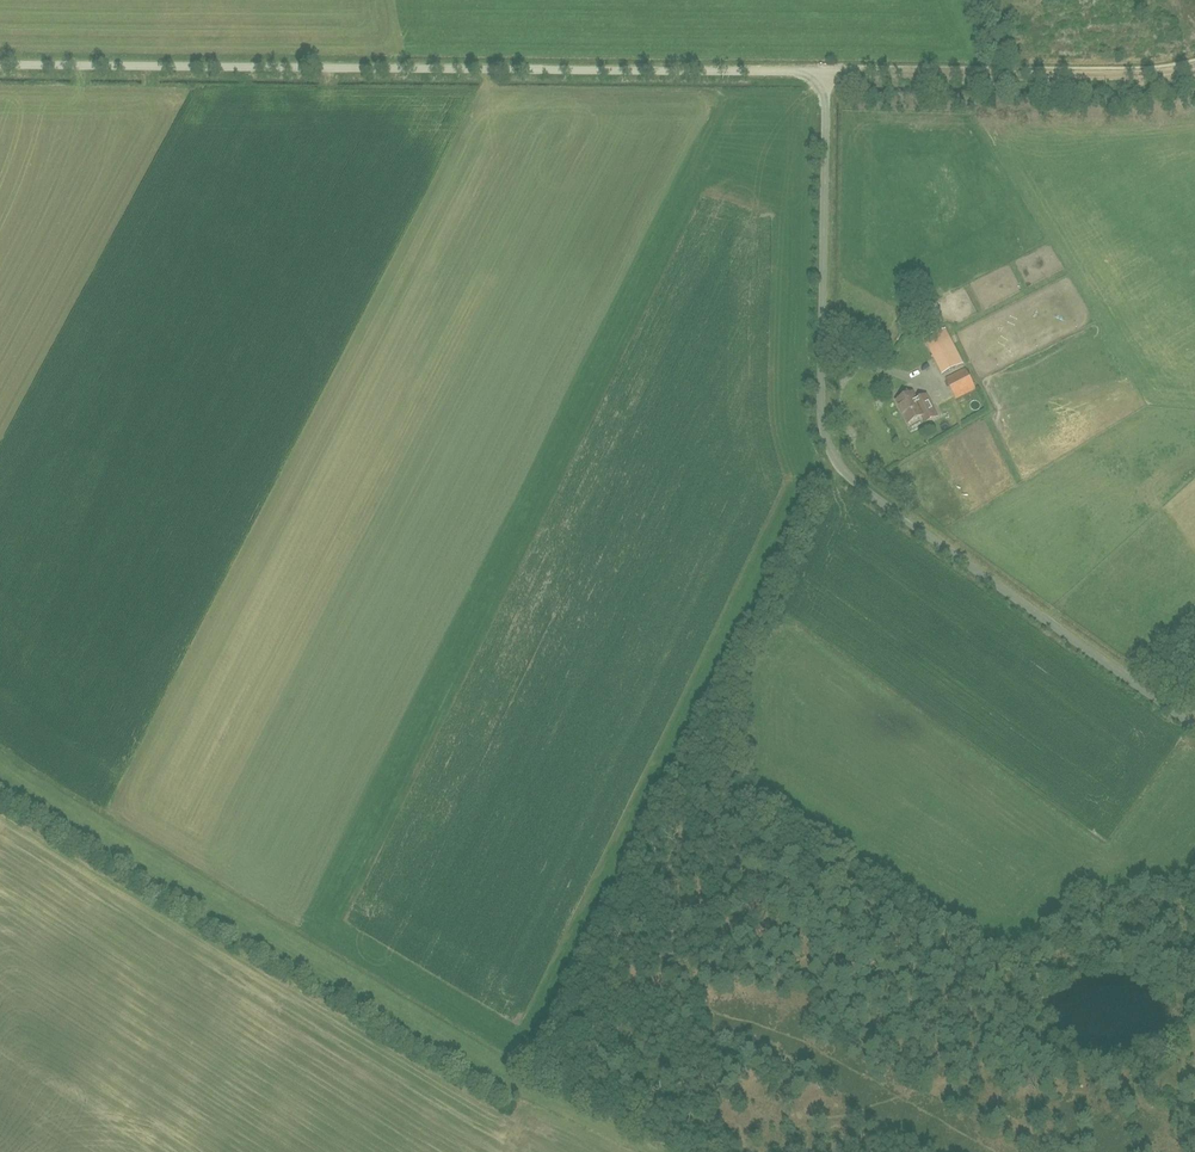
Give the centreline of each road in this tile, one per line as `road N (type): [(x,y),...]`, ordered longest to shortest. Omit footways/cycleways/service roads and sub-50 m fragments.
road 1 (unclassified): [(1194,718),(853,478),(838,458),(827,439),(822,351),(827,92),(820,76),(0,64)]
road 2 (track): [(1194,66),(1100,76),(820,76)]

